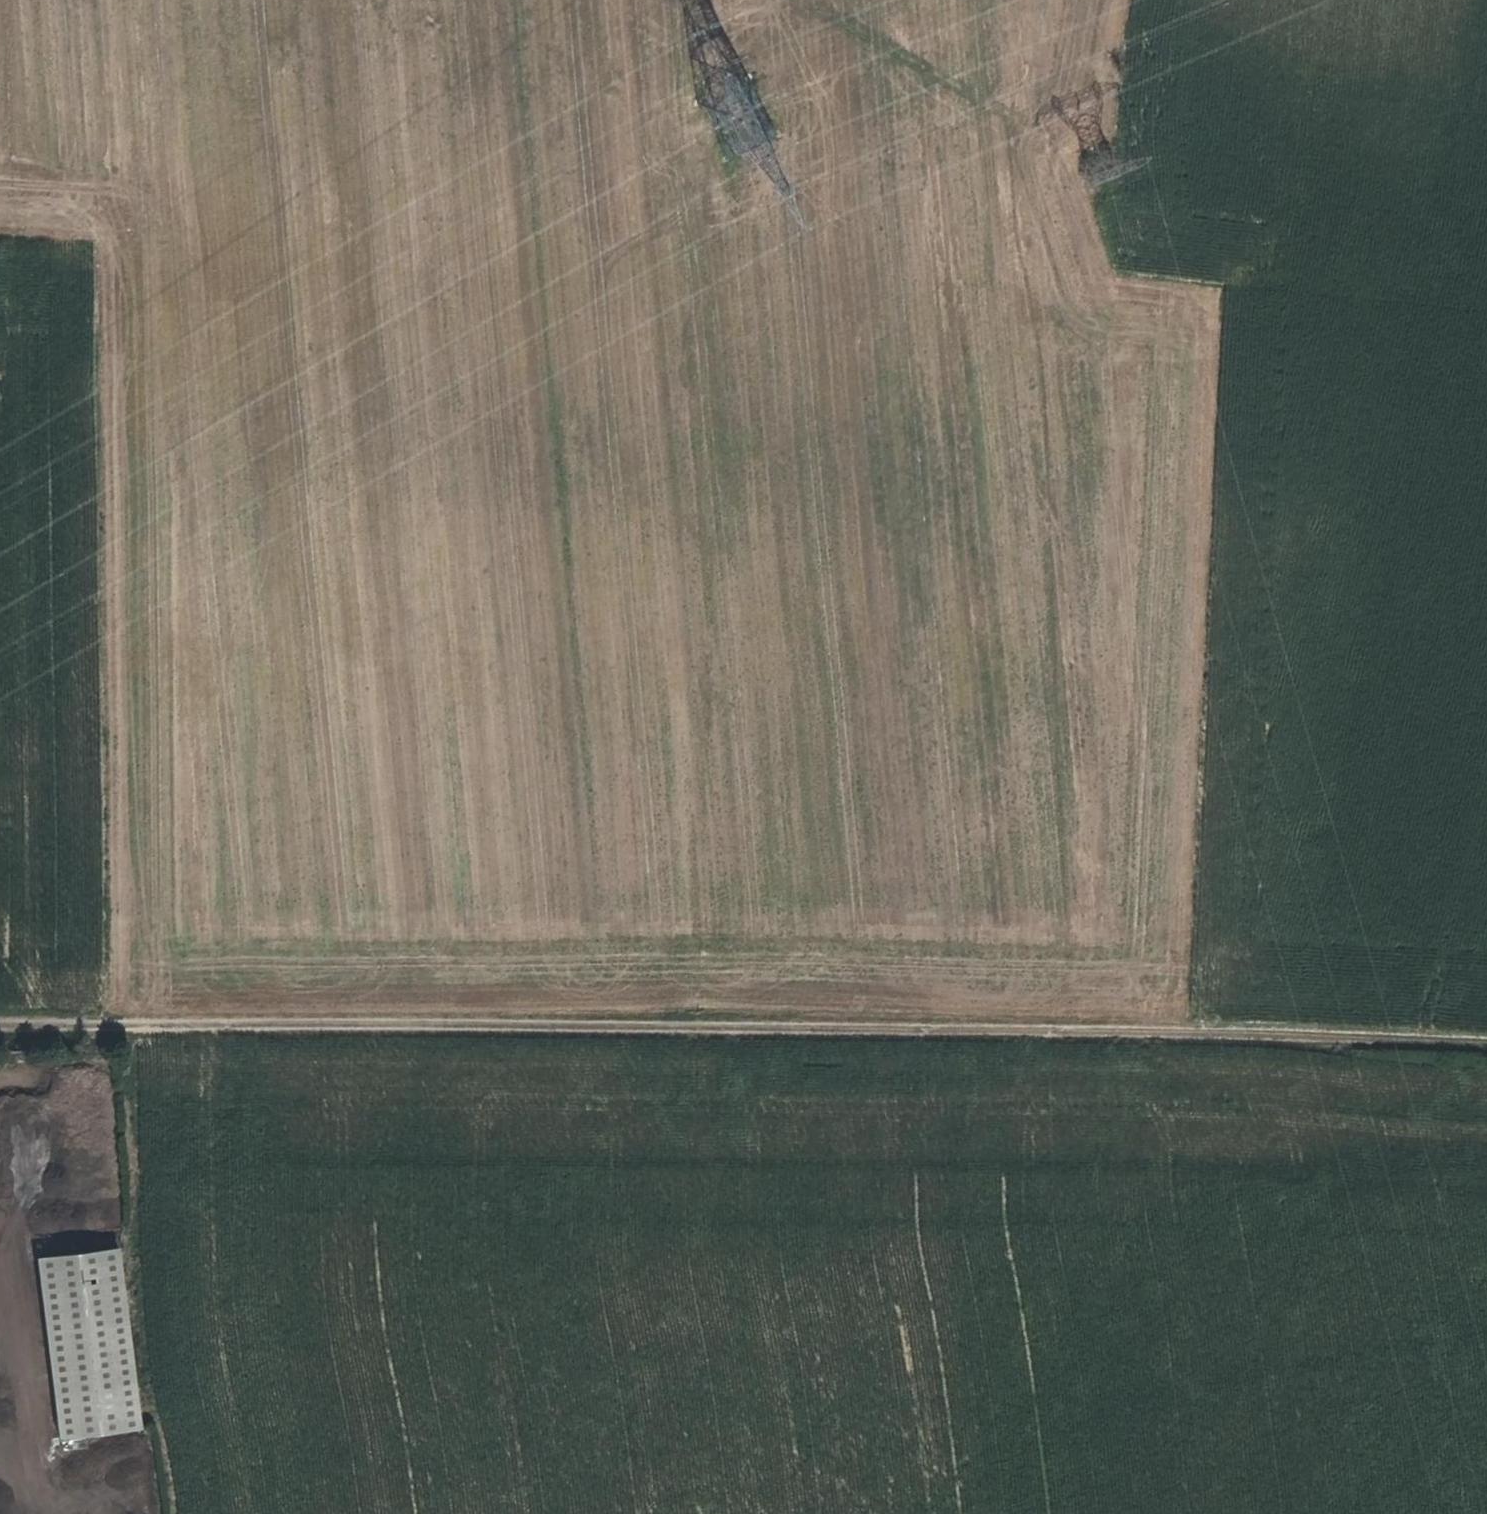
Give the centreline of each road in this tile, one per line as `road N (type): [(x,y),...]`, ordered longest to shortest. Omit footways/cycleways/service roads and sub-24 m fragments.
road 1 (track): [(0,1029),(747,1027),(1486,1048)]

